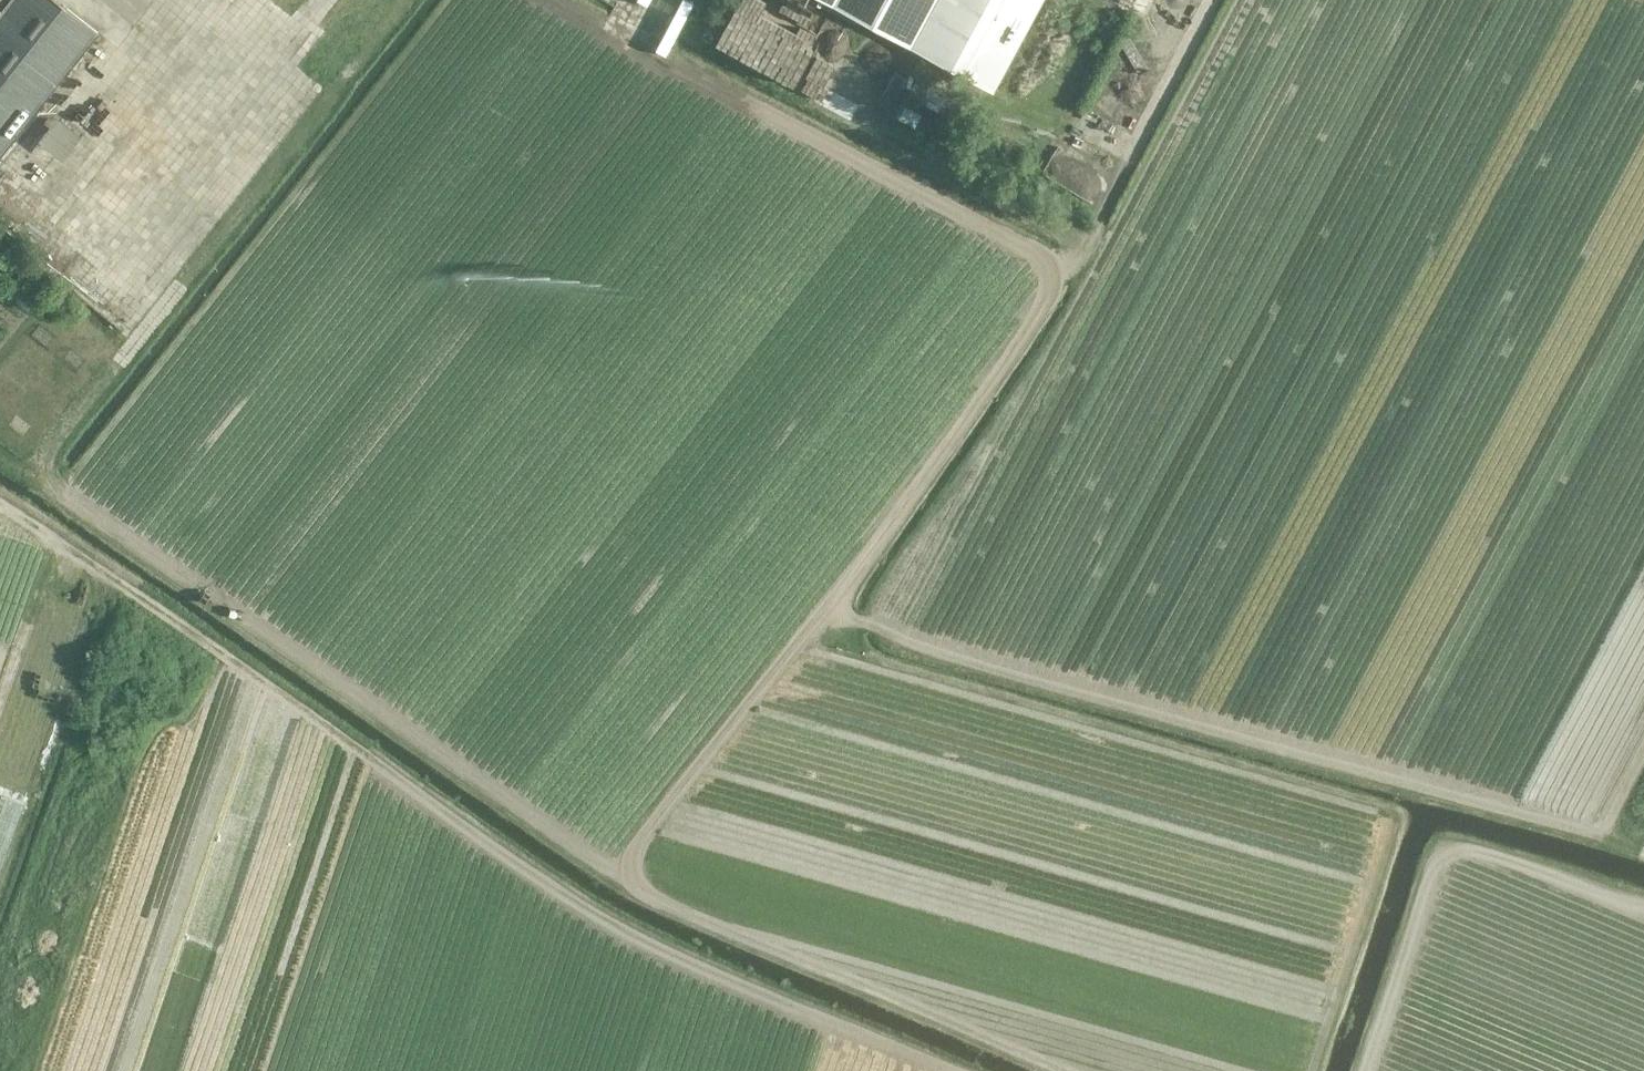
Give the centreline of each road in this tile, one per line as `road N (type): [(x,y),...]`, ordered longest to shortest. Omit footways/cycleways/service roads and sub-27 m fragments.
road 1 (track): [(1643,851),(920,645),(868,616),(832,610),(1039,306),(1045,271),(1026,249),(556,0)]
road 2 (track): [(935,1070),(616,934),(233,673),(0,501)]

